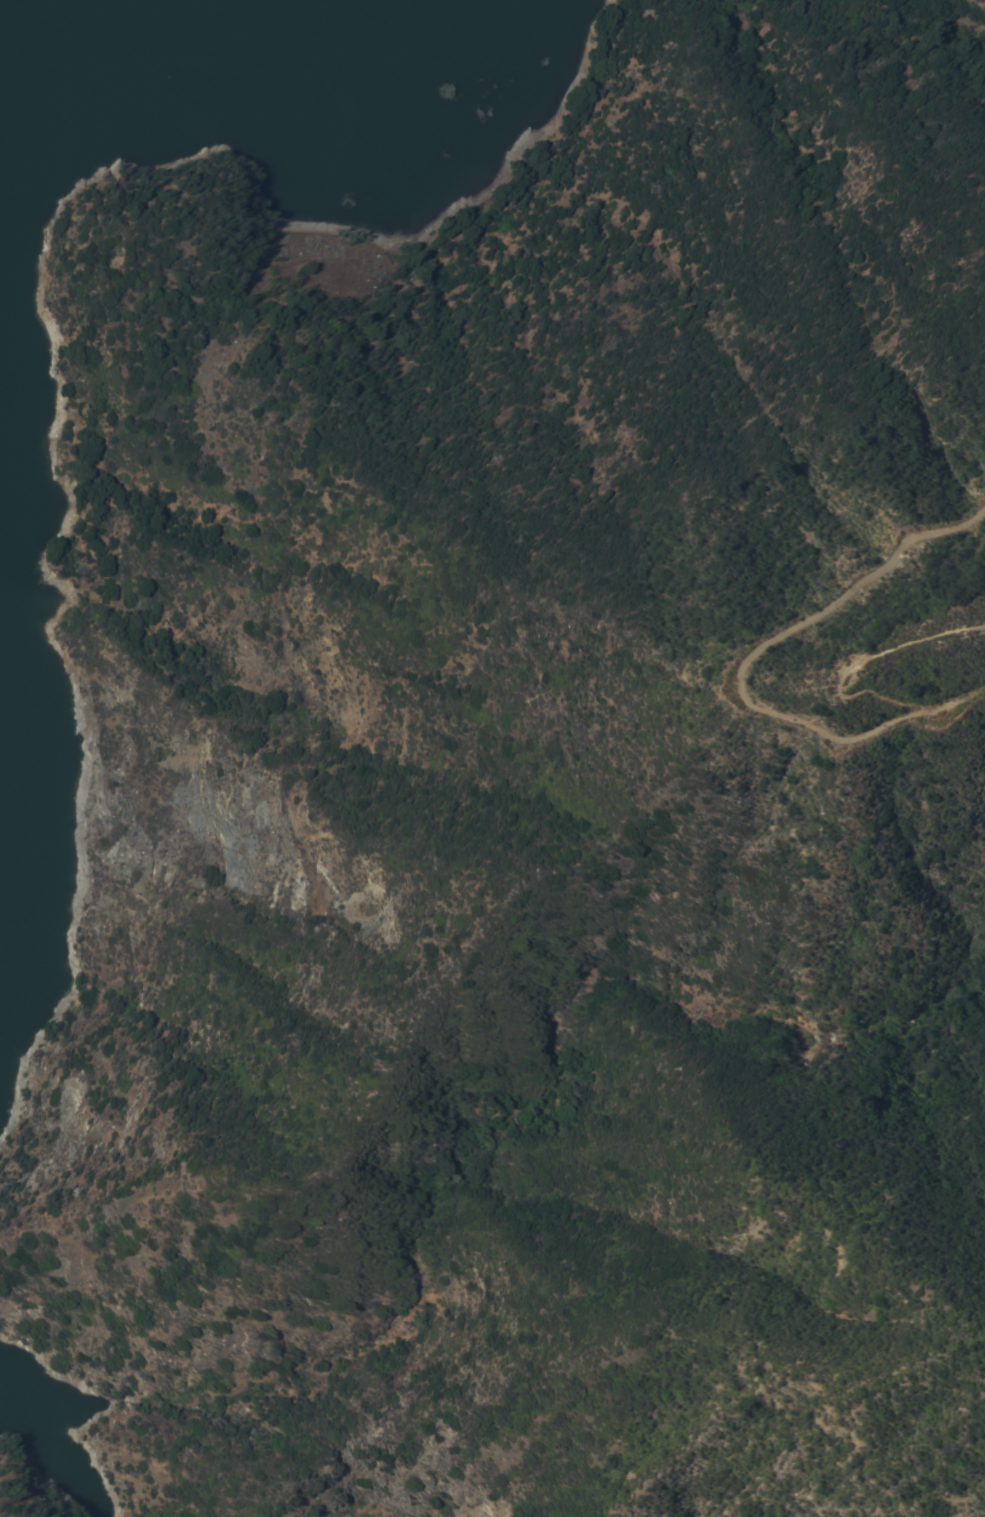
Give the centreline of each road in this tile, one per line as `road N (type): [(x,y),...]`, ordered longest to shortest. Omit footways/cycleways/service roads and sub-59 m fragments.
road 1 (track): [(984,687),(844,739),(752,702),(742,678),(759,649),(907,541),(984,505)]

